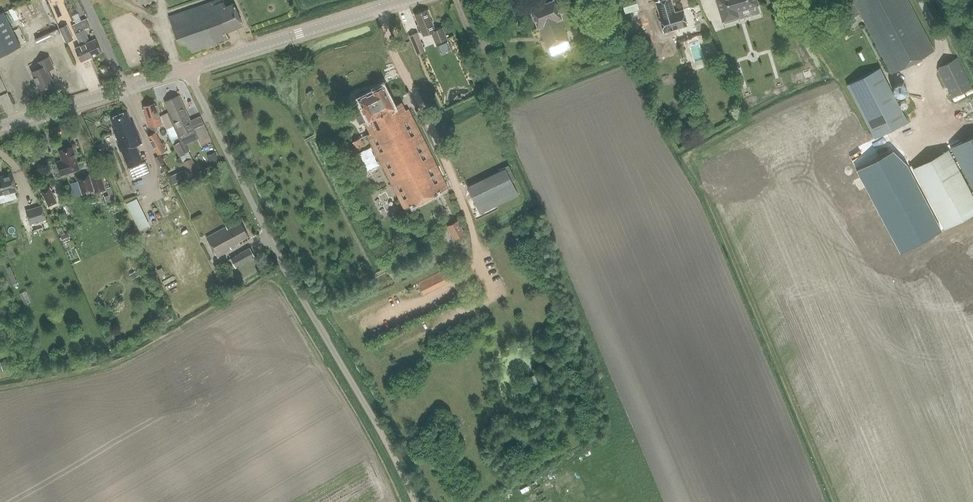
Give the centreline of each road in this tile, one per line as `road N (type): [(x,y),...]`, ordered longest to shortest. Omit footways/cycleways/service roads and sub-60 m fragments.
road 1 (unclassified): [(414,501),(267,237),(186,70)]
road 2 (tertiary): [(186,70),(408,0)]
road 3 (tertiary): [(0,129),(124,89)]

